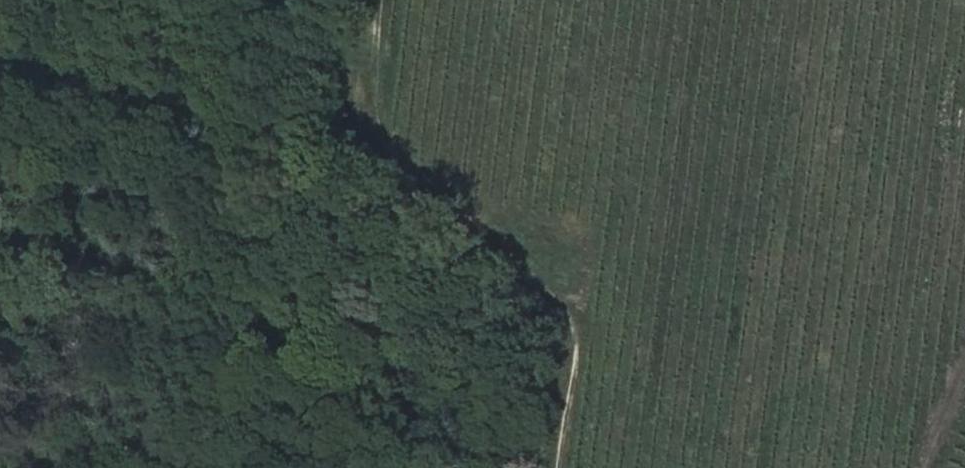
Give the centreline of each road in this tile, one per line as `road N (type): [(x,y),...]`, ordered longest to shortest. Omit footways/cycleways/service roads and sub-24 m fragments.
road 1 (track): [(383,0),(369,135),(586,285),(561,467)]

